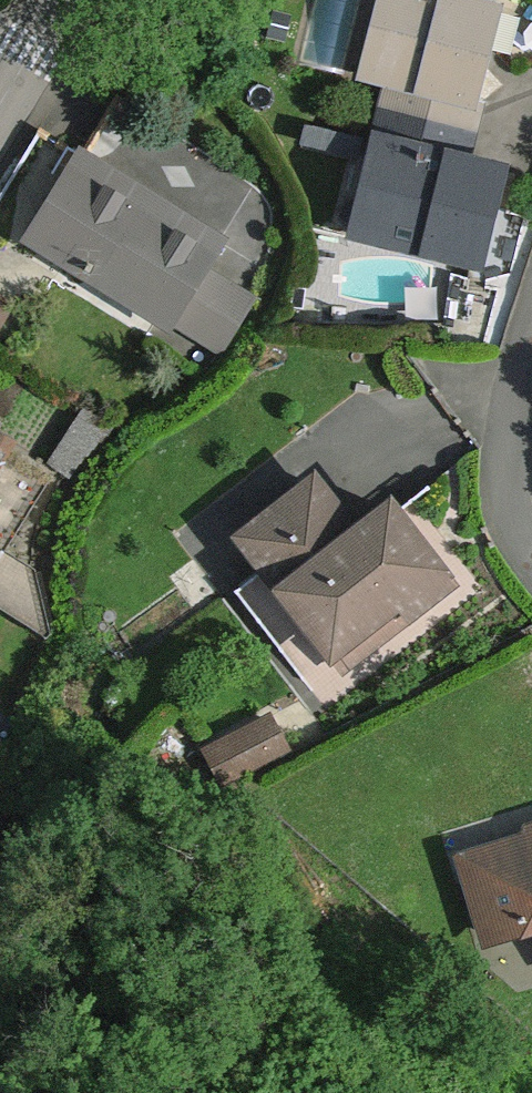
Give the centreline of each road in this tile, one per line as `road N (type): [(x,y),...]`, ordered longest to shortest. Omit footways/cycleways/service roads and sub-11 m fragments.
road 1 (residential): [(531,368),(513,472),(516,517),(531,551)]

